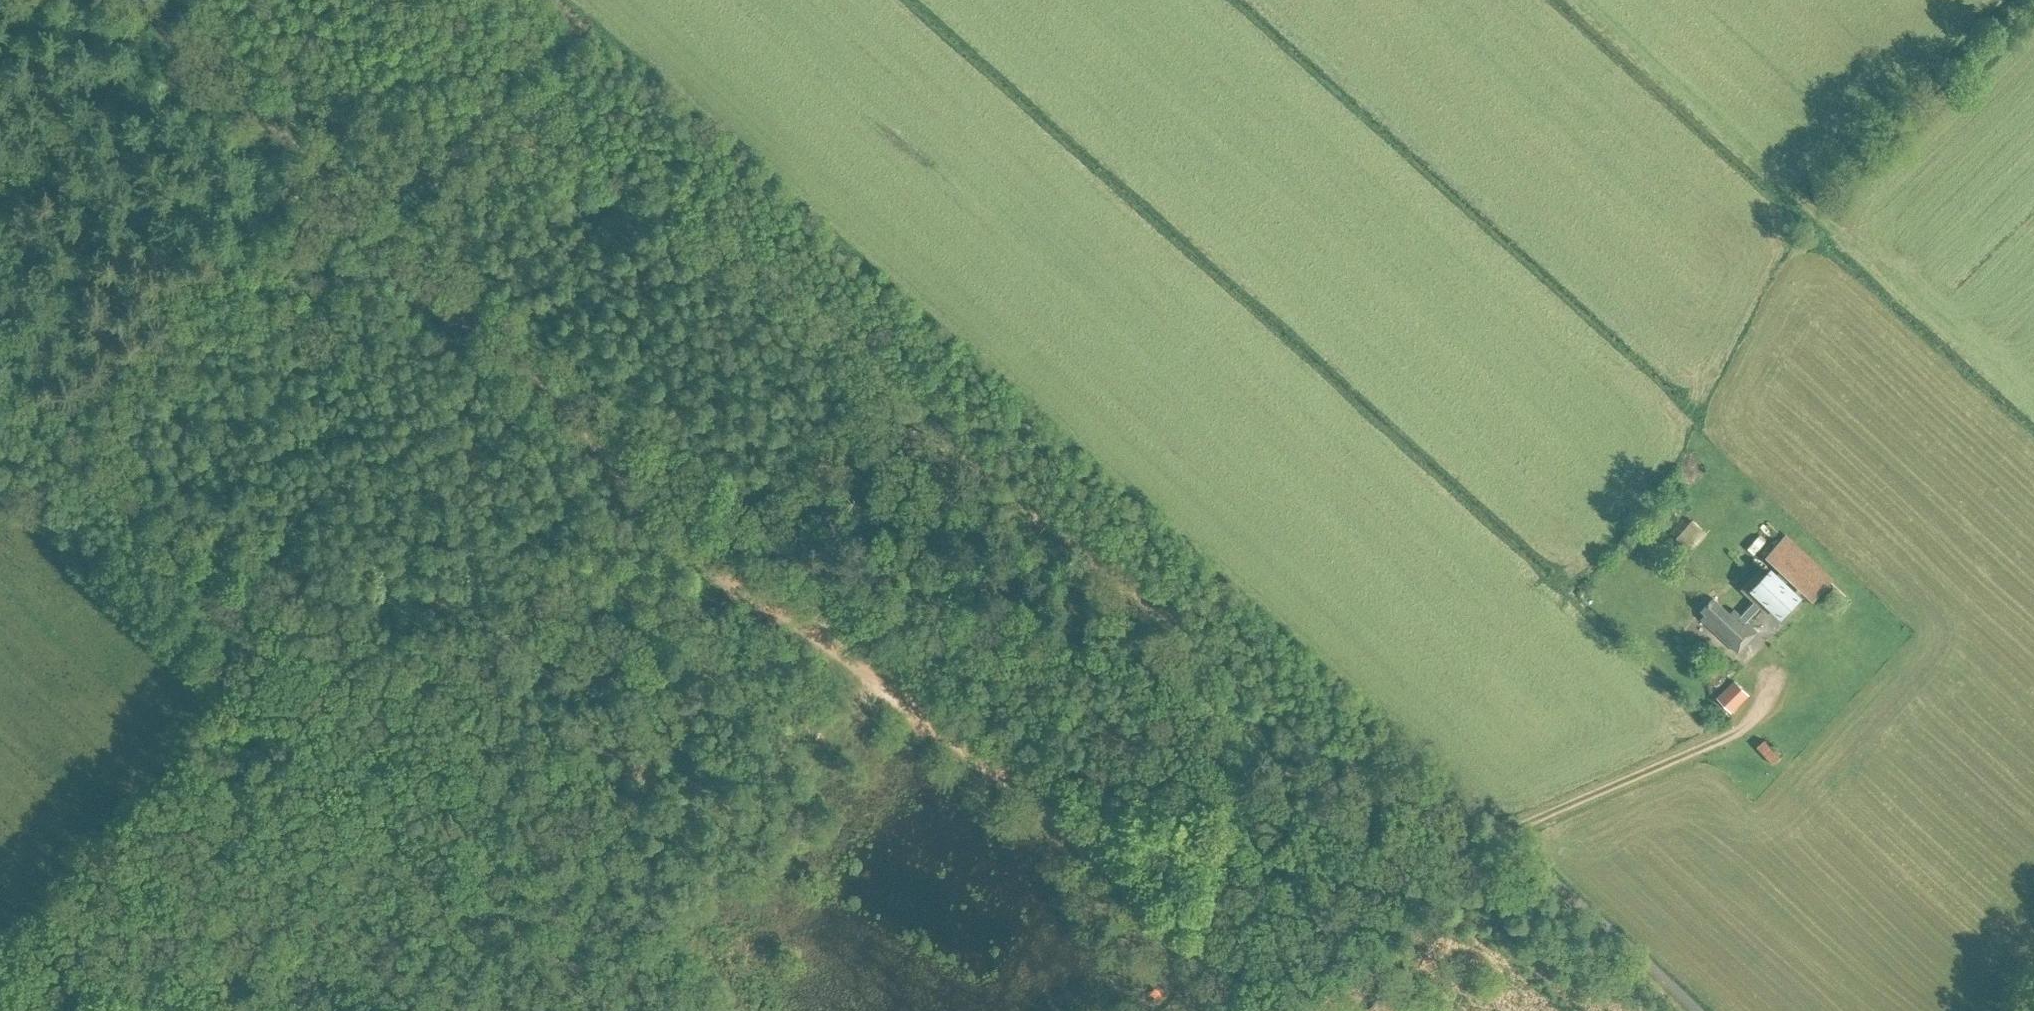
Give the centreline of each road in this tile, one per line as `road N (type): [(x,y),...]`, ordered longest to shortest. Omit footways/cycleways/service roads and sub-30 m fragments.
road 1 (track): [(383,224),(683,539),(1006,775)]
road 2 (track): [(1006,775),(1161,809),(1273,782),(1316,780),(1377,794),(1412,814),(1498,832),(1736,732)]
road 3 (unclassified): [(383,224),(134,0)]
road 4 (track): [(1006,775),(1141,910),(1197,1010)]

